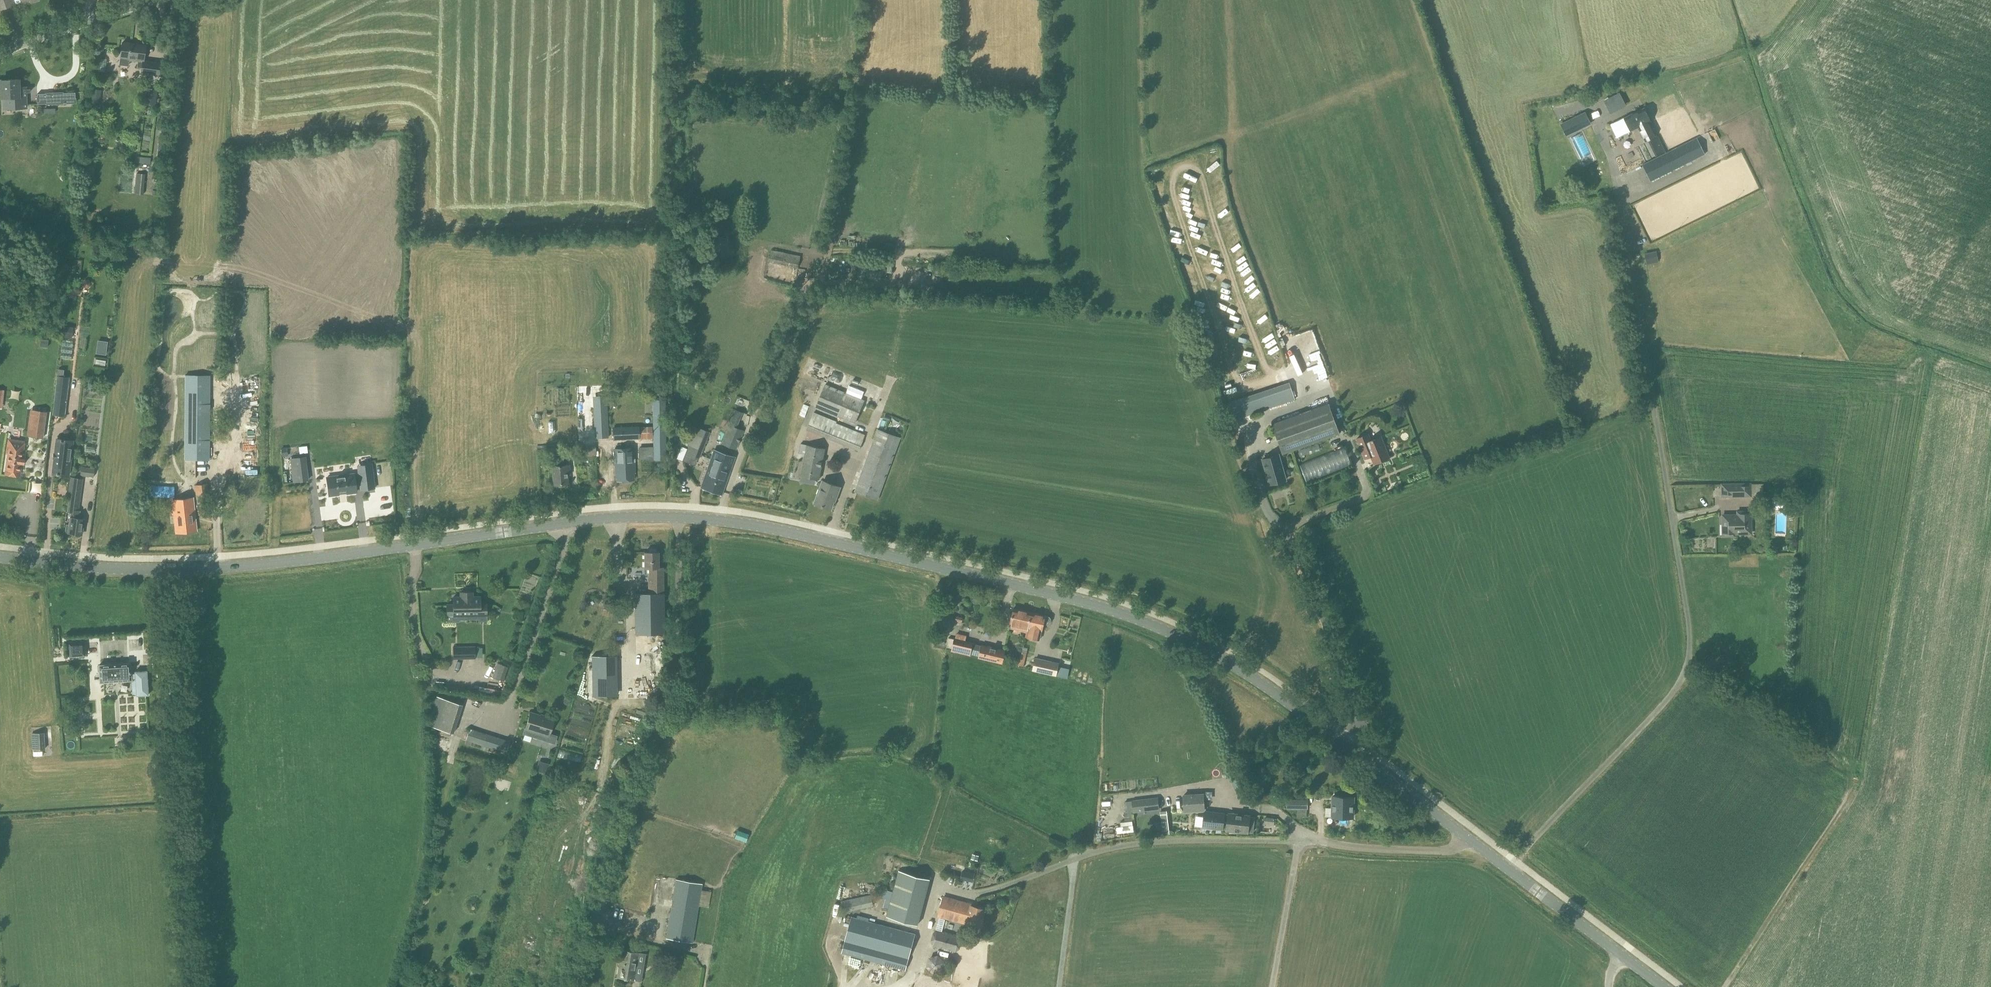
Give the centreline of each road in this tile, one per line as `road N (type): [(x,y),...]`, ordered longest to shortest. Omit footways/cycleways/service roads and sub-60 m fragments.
road 1 (tertiary): [(1663,986),(1317,724),(1184,638),(1036,590),(798,533),(671,517),(165,570),(0,556)]
road 2 (track): [(1724,986),(1851,795)]
road 3 (unclassified): [(0,52),(148,0)]
road 4 (track): [(1074,859),(1060,986)]

